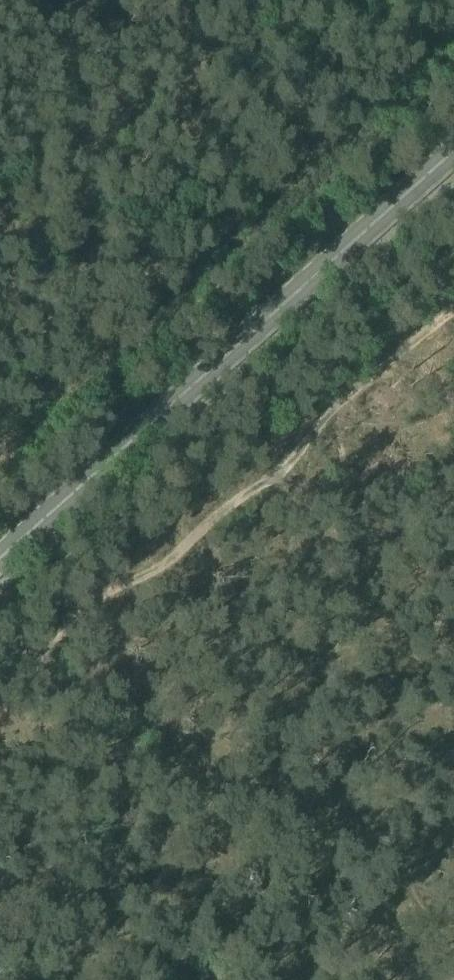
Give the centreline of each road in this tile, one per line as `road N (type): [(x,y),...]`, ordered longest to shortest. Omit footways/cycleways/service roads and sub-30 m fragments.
road 1 (primary): [(0,558),(453,150)]
road 2 (track): [(453,312),(0,678)]

